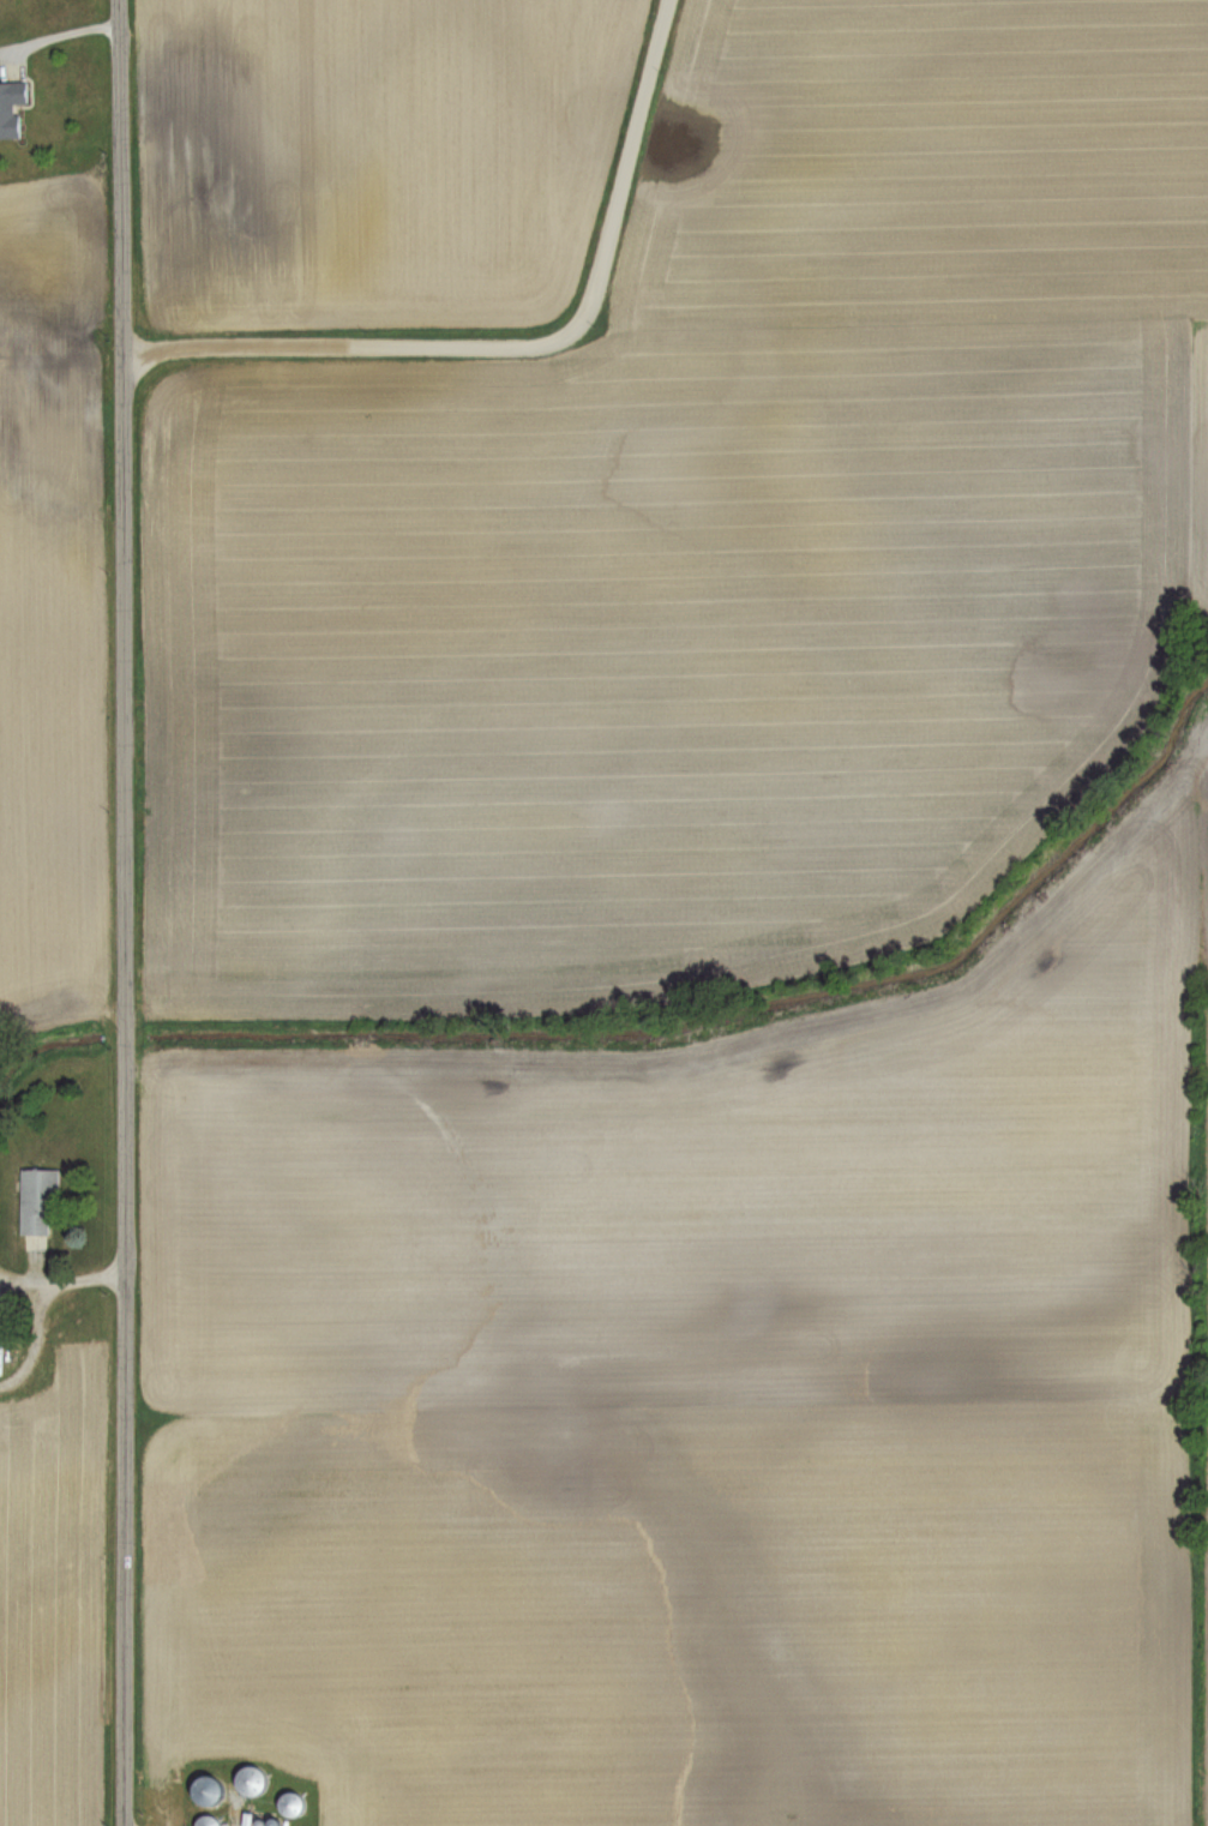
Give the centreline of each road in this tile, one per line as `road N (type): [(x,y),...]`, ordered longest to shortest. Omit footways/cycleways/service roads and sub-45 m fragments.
road 1 (tertiary): [(125,1825),(113,0)]
road 2 (residential): [(118,355),(539,346),(566,337),(595,277),(662,0)]

